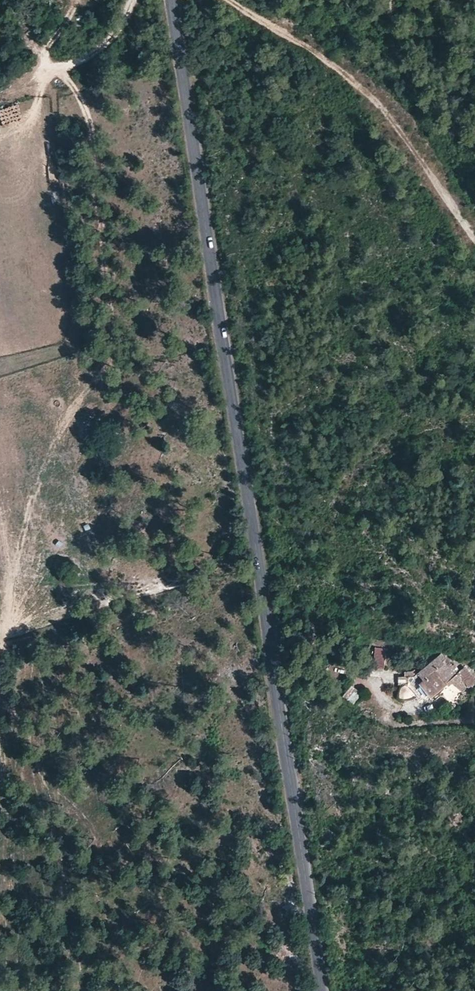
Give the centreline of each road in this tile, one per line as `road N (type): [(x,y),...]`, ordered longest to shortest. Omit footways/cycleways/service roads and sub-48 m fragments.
road 1 (tertiary): [(321,990),(171,0)]
road 2 (track): [(228,0),(366,94),(474,237)]

